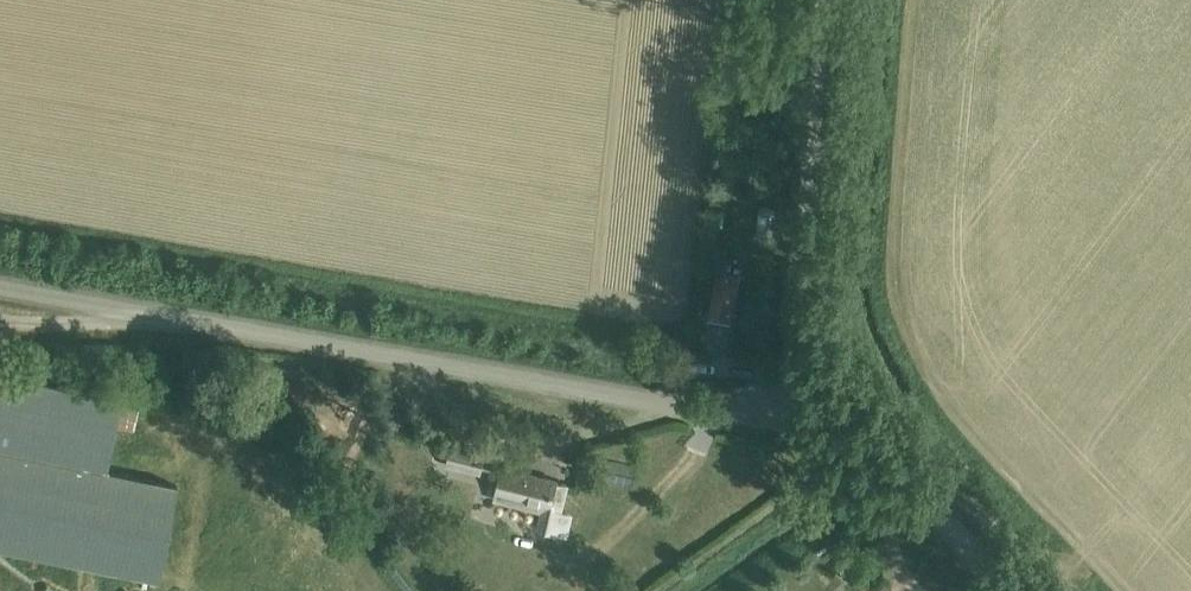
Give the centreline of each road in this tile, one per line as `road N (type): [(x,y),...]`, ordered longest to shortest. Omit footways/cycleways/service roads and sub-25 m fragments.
road 1 (unclassified): [(827,411),(725,413),(0,288)]
road 2 (unclassified): [(827,411),(810,380),(800,330),(822,0)]
road 3 (unclassified): [(1007,590),(827,411)]

